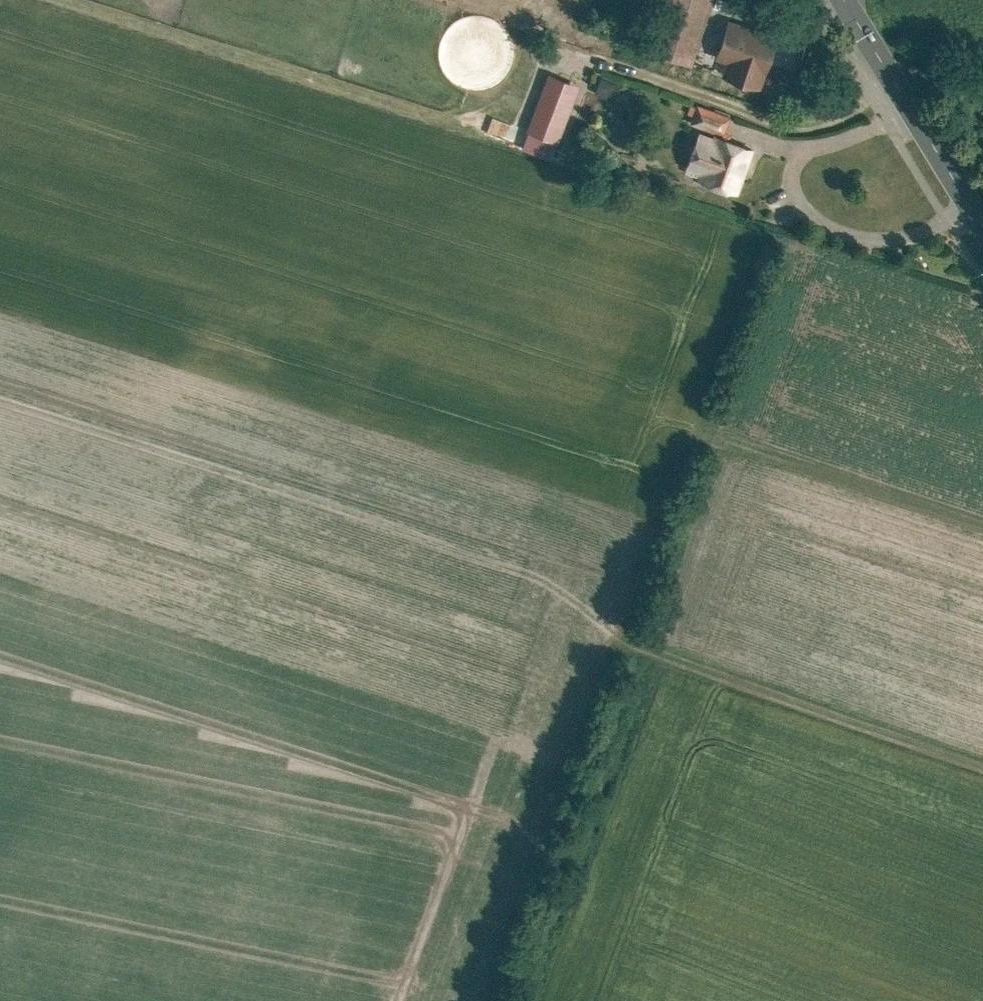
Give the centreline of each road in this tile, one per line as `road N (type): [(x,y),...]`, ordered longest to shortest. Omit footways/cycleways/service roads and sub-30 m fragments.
road 1 (tertiary): [(832,5),(982,245)]

